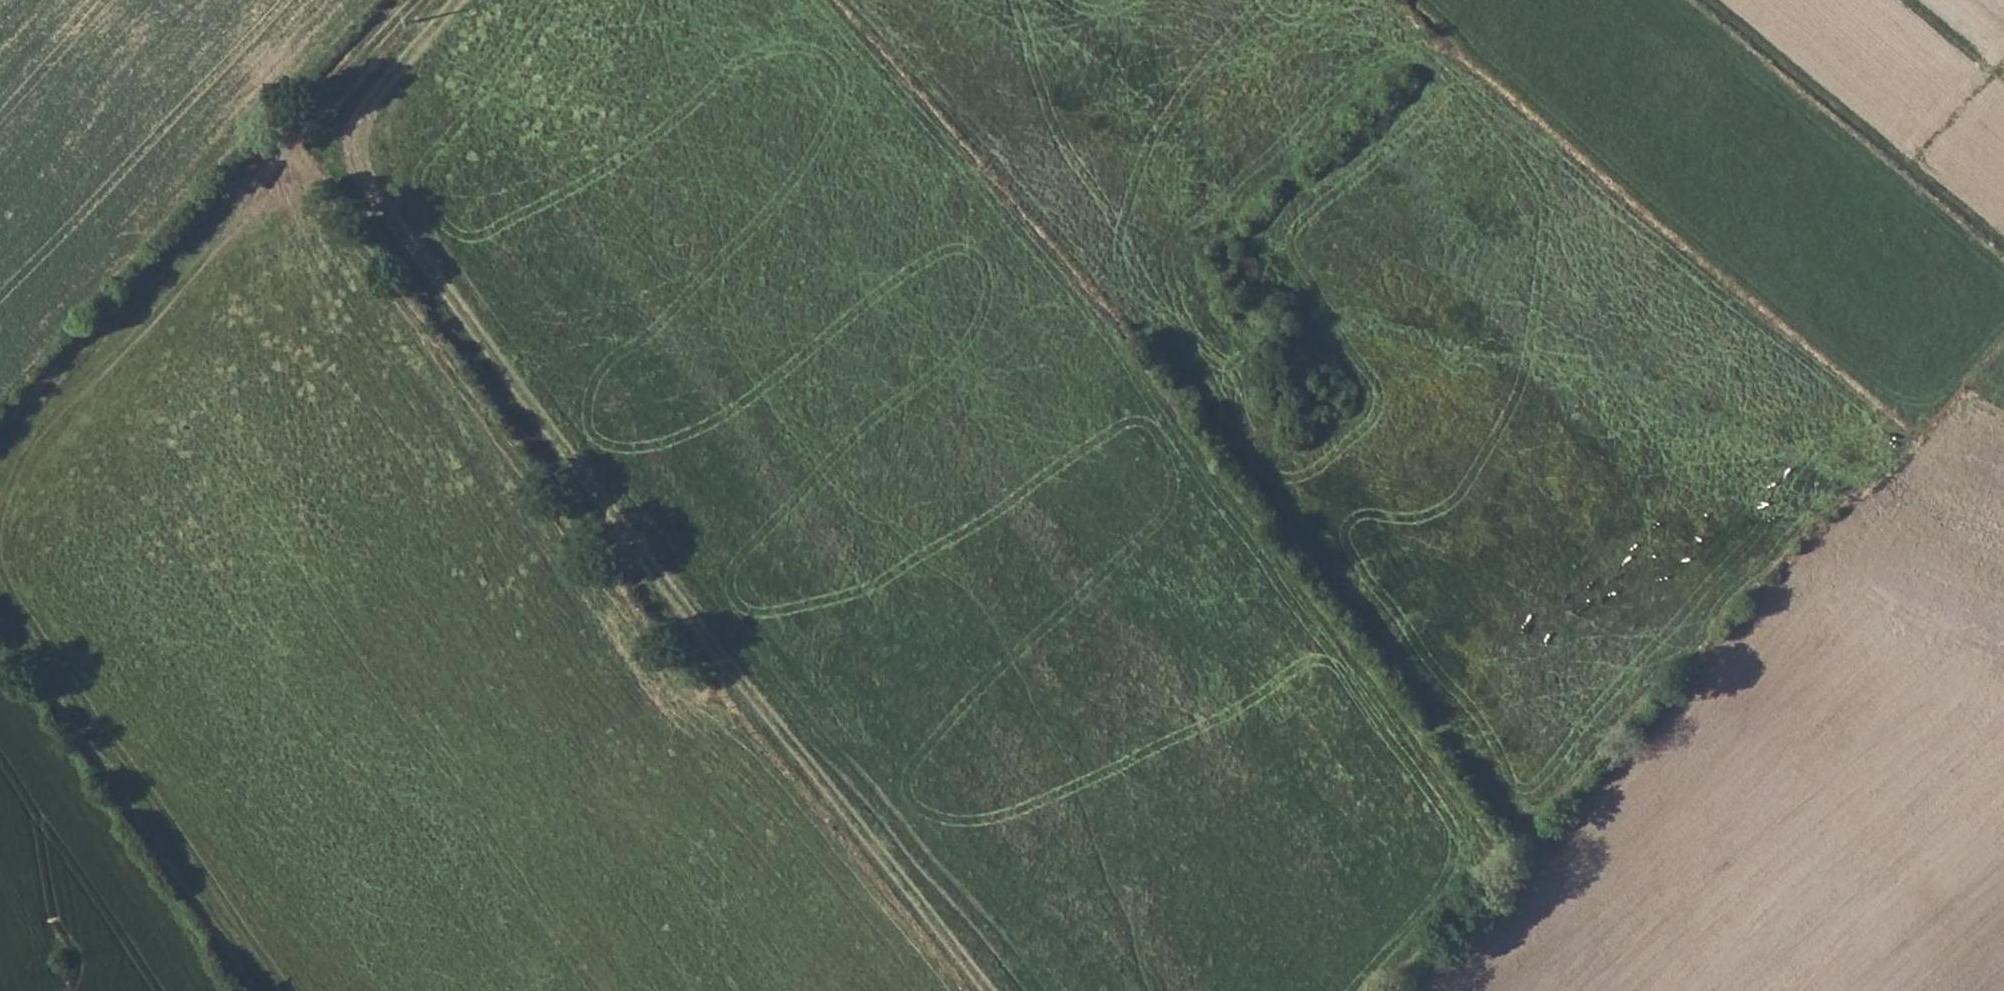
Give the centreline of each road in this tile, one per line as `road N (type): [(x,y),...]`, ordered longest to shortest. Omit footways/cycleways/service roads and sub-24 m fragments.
road 1 (track): [(421,0),(277,161)]

